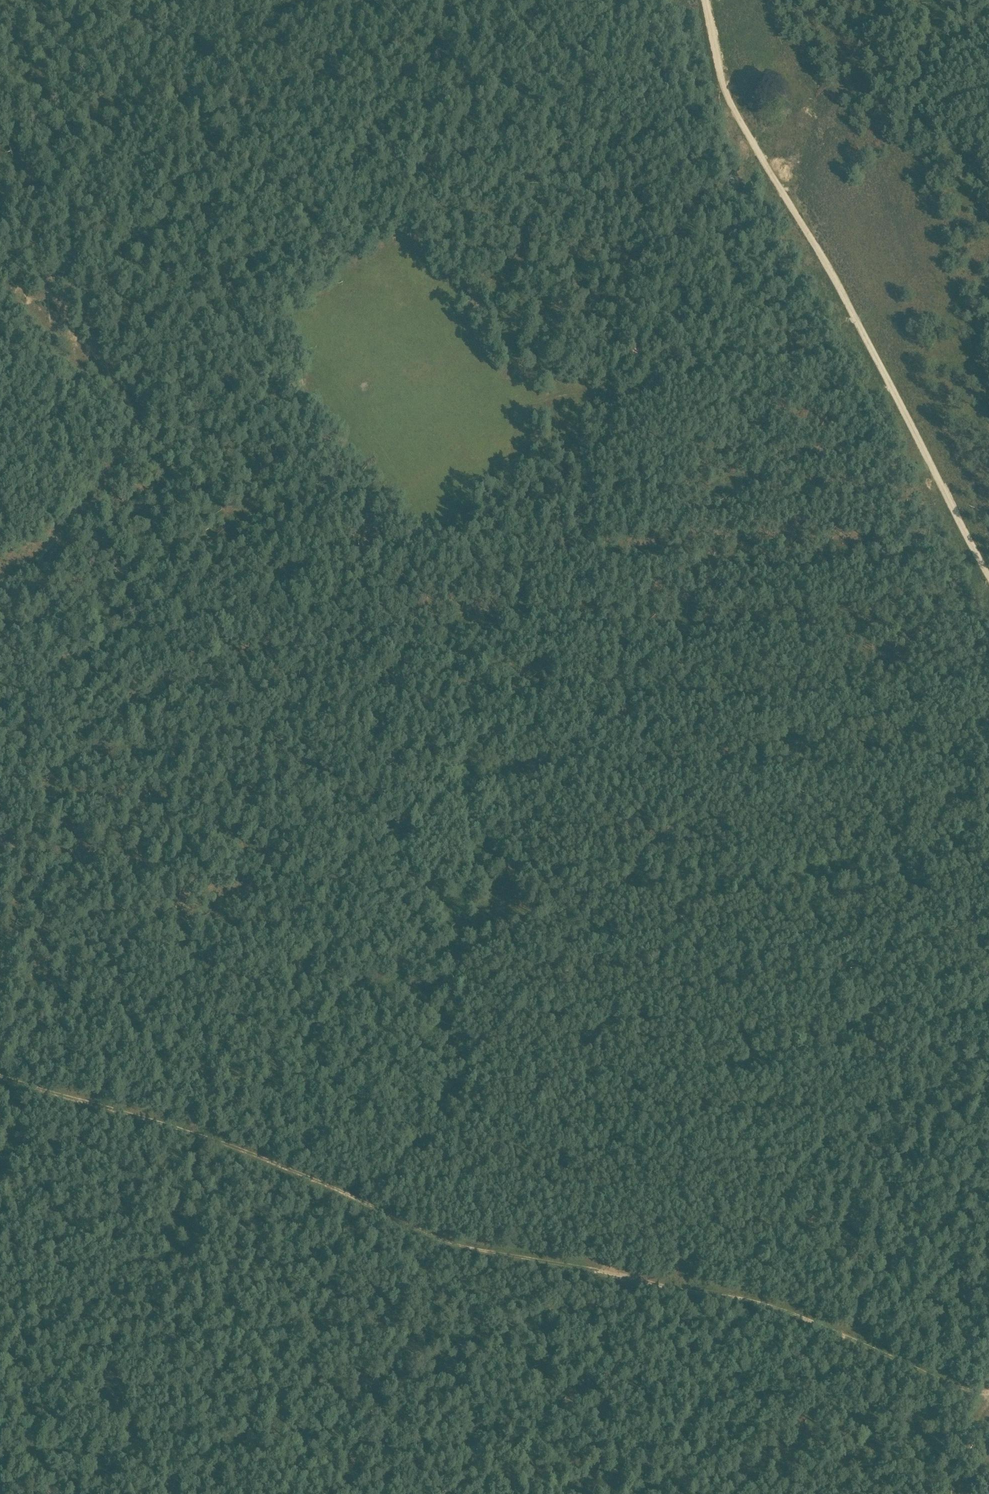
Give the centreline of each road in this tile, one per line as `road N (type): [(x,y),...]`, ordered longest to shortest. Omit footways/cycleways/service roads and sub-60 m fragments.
road 1 (track): [(988,1393),(966,1390),(775,1306),(430,1235),(222,1145),(0,1076)]
road 2 (track): [(988,576),(844,297),(732,107),(705,0)]

